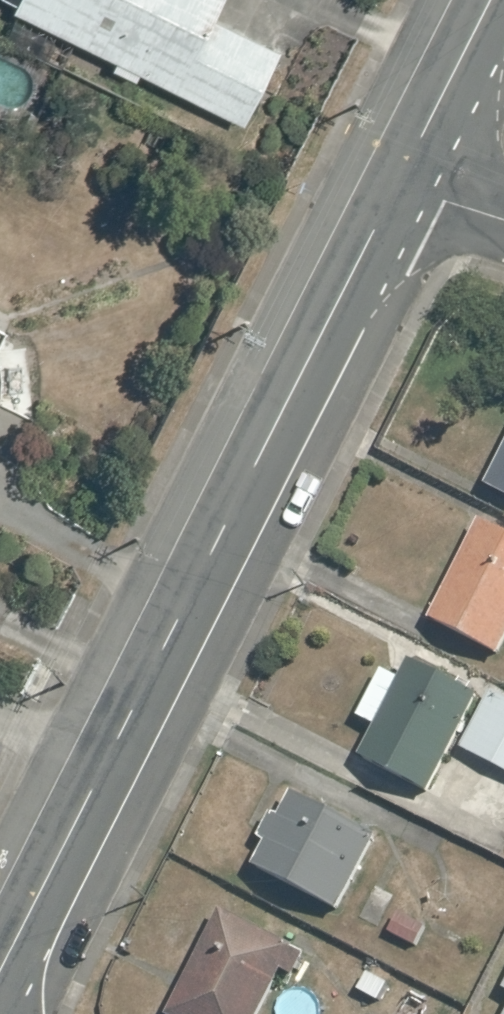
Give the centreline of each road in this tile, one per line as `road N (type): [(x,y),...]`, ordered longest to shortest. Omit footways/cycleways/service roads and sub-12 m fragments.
road 1 (unclassified): [(396,189),(107,764)]
road 2 (unclassified): [(107,764),(0,973)]
road 3 (unclassified): [(492,0),(396,189)]

